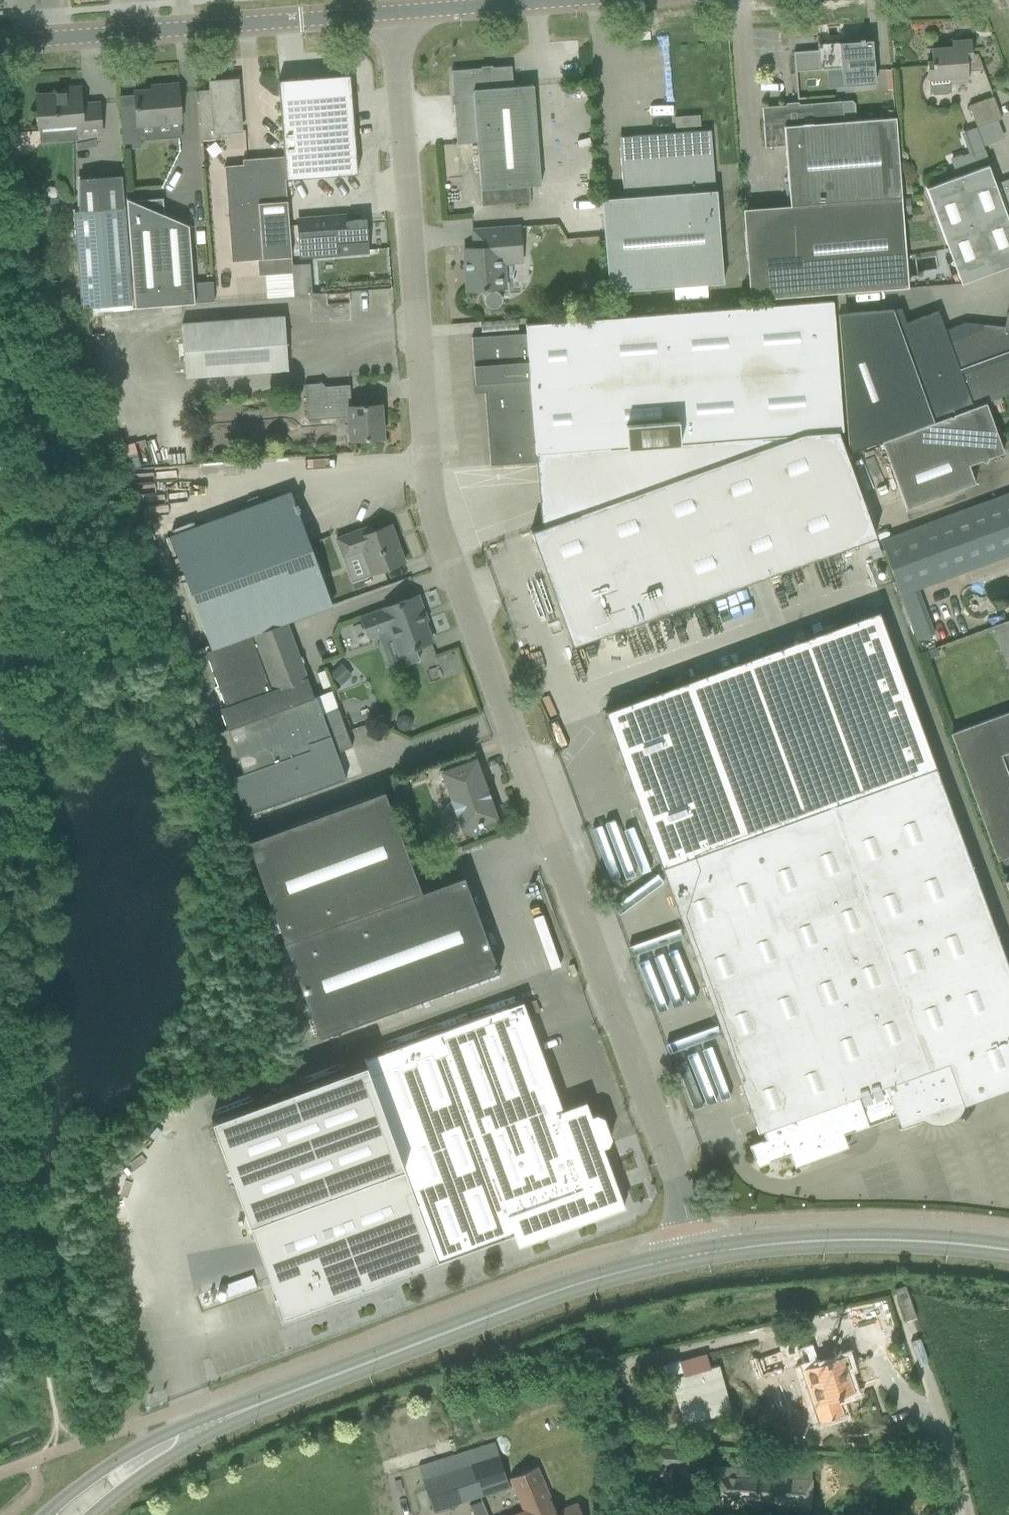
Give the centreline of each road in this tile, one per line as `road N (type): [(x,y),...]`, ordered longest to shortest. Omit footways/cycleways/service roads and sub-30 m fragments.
road 1 (unclassified): [(696,1253),(434,544),(414,429),(392,14)]
road 2 (track): [(0,442),(21,554),(6,720),(3,1096),(11,1188),(64,1449)]
road 3 (secondary): [(696,1253),(489,1317),(175,1441)]
road 4 (unclassified): [(392,14),(0,35)]
road 5 (secondary): [(1008,1249),(835,1239),(696,1253)]
road 6 (residential): [(899,1304),(967,1514)]
road 7 (unclassified): [(392,14),(544,0)]
road 8 (secondary): [(175,1441),(100,1472),(46,1514)]

